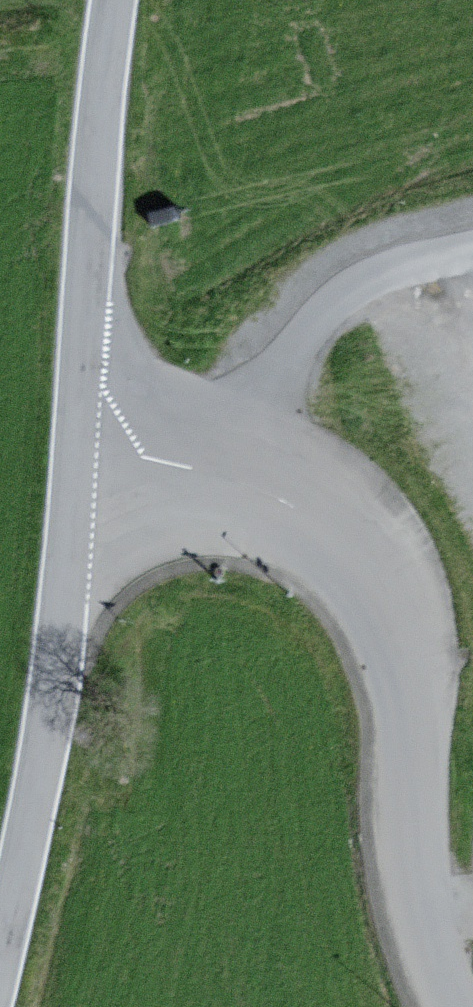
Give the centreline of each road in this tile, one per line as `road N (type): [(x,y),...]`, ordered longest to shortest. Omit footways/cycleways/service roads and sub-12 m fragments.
road 1 (unclassified): [(450,1006),(420,870),(406,681),(383,600),(359,560),(287,500),(238,476),(75,447)]
road 2 (unclassified): [(75,447),(51,706),(0,960)]
road 3 (unclassified): [(113,0),(75,447)]

